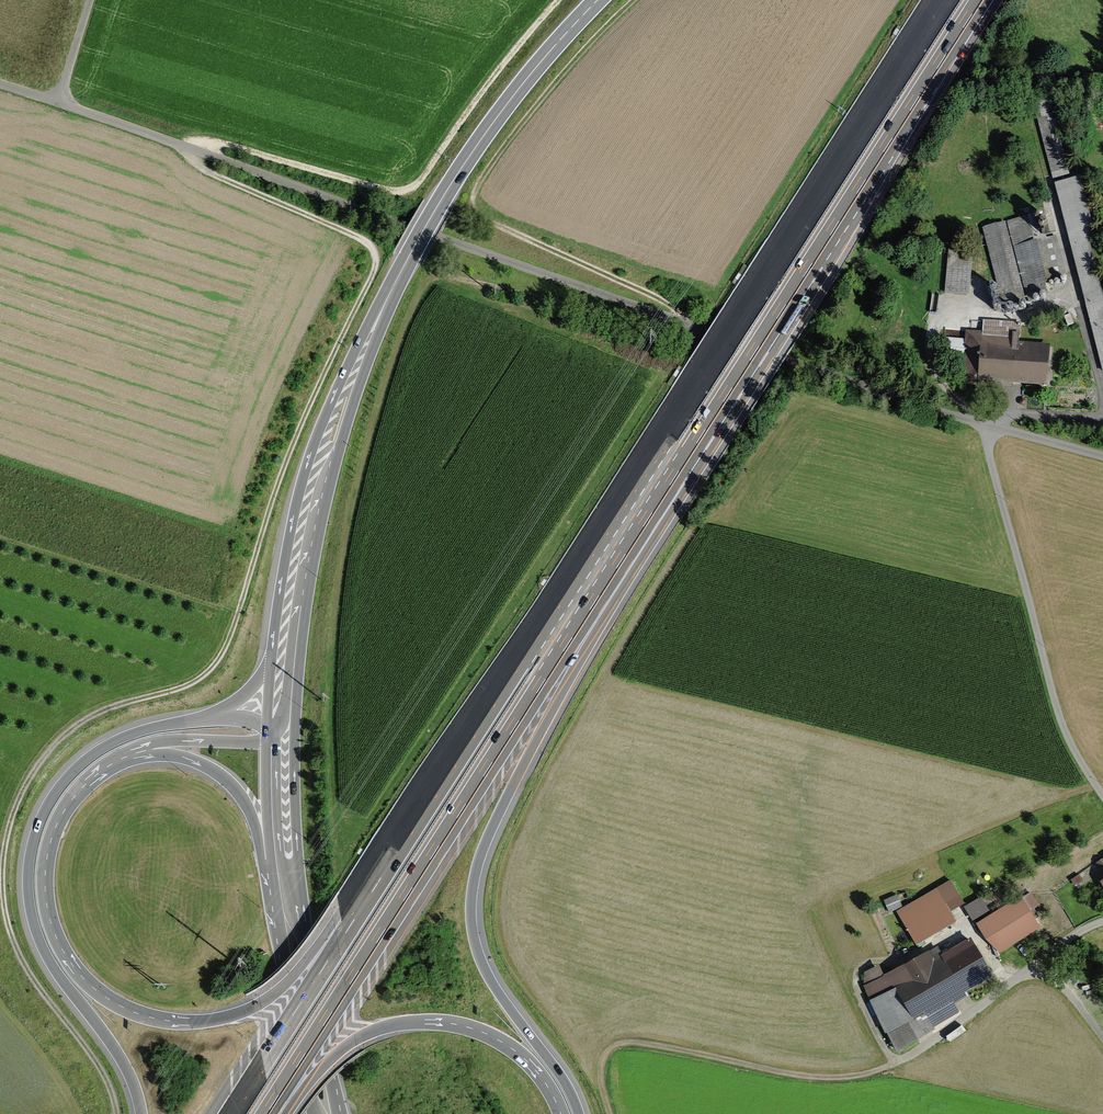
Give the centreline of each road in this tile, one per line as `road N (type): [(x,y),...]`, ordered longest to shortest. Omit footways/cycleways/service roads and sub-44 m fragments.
road 1 (track): [(117,1113),(103,1072),(15,944),(2,883),(9,826),(41,761),(74,728),(198,680),(221,657),(293,445),(376,266),(362,240),(210,173),(190,150)]
road 2 (track): [(989,425),(0,83)]
road 3 (motorway): [(945,0),(396,854)]
road 4 (motorway): [(266,1113),(679,471)]
road 5 (motorway): [(579,1113),(482,962),(474,886),(495,825),(645,555),(679,471)]
road 6 (motorway): [(396,854),(295,975),(260,1004),(194,1022),(136,1013),(94,988),(63,951),(45,873),(56,825),(74,798),(110,765),(153,749)]
road 7 (motorway): [(679,471),(981,0)]
road 8 (motorway): [(215,716),(137,733),(89,758),(50,802),(31,853),(30,906),(47,955),(118,1055),(141,1113)]
road 9 (track): [(682,322),(470,205),(518,127),(632,0)]
road 10 (track): [(558,0),(408,188),(389,190),(228,145),(190,150)]
road 11 (primary): [(297,696),(332,479),(407,260)]
road 12 (primary): [(407,260),(317,437),(288,545),(271,665)]
road 13 (track): [(927,1043),(883,1070),(834,1077),(628,1043),(603,1068),(611,1113)]
road 14 (residential): [(1102,795),(1054,697),(991,463),(989,425)]
road 15 (motorway): [(287,1113),(355,1040),(430,1022),(470,1028),(513,1049),(561,1113)]
road 16 (primary): [(407,260),(484,135),(597,0)]
road 17 (motorway): [(396,854),(231,1113)]
road 18 (primary): [(271,859),(314,1113)]
road 19 (primary): [(304,922),(297,696)]
road 20 (residential): [(1102,921),(1066,939),(927,1043)]
road 21 (primary): [(337,1113),(304,922)]
road 22 (primary): [(304,922),(282,868),(274,734)]
road 23 (motorway): [(153,749),(226,780),(271,859)]

